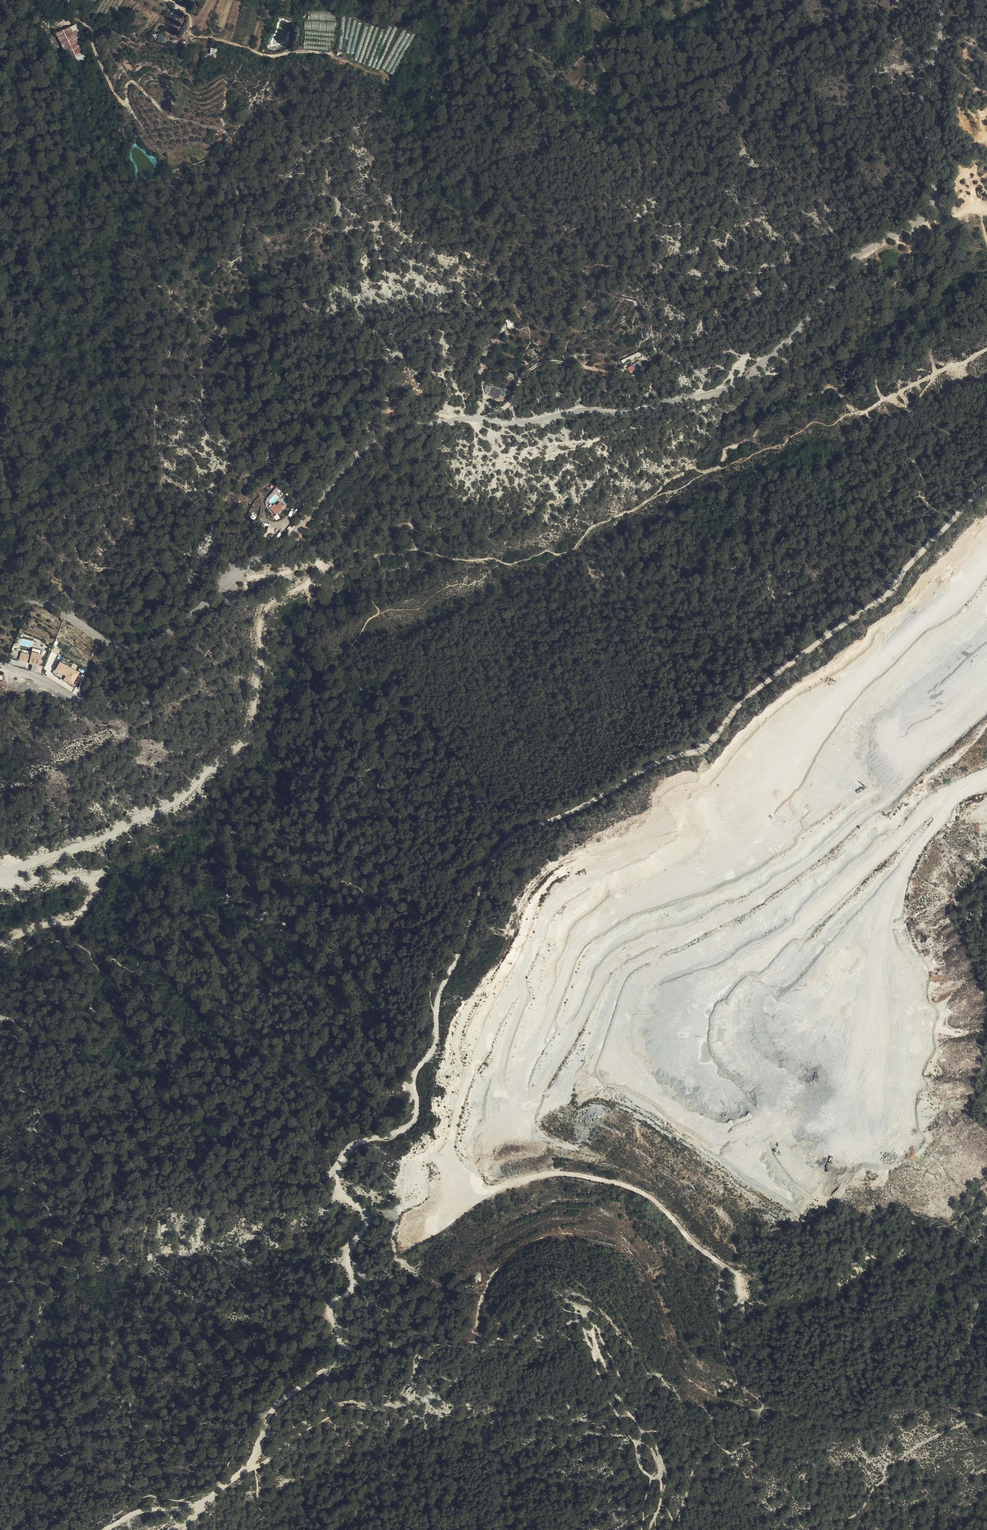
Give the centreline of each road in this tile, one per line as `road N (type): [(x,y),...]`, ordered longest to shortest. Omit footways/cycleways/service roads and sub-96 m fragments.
road 1 (track): [(223,1487),(251,1463),(269,1415),(340,1356),(332,1306),(354,1286),(346,1260),(366,1219),(342,1197),(339,1166),(358,1142),(392,1137),(415,1120),(415,1080),(436,1044),(438,999),(503,844),(707,744),(768,681),(889,595),(986,487)]
road 2 (unclassified): [(940,0),(924,123),(935,177),(928,212),(849,262),(744,381),(657,407),(521,422),(470,419),(384,435),(347,464),(284,540),(230,581)]
road 3 (track): [(237,574),(321,567),(272,602),(258,627),(260,664),(243,746),(157,812),(0,877)]
road 4 (residential): [(230,581),(232,593),(189,664),(145,703),(98,705),(0,664)]
road 5 (unclassified): [(230,581),(184,623),(135,649),(107,645),(51,608),(0,593)]
road 6 (track): [(647,1529),(661,1504),(659,1464),(583,1310)]
road 7 (track): [(0,883),(86,878),(94,894),(71,924),(27,931),(0,948)]
road 8 (track): [(487,420),(547,361),(629,368)]

